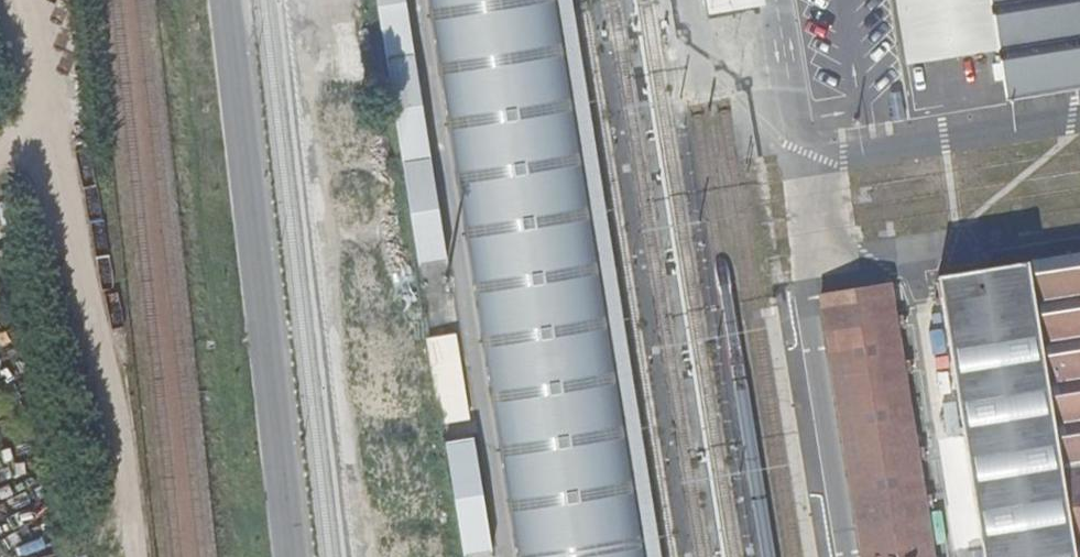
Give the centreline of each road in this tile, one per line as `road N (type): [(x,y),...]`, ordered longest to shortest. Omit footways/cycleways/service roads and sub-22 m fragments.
road 1 (unclassified): [(293,556),(224,0)]

